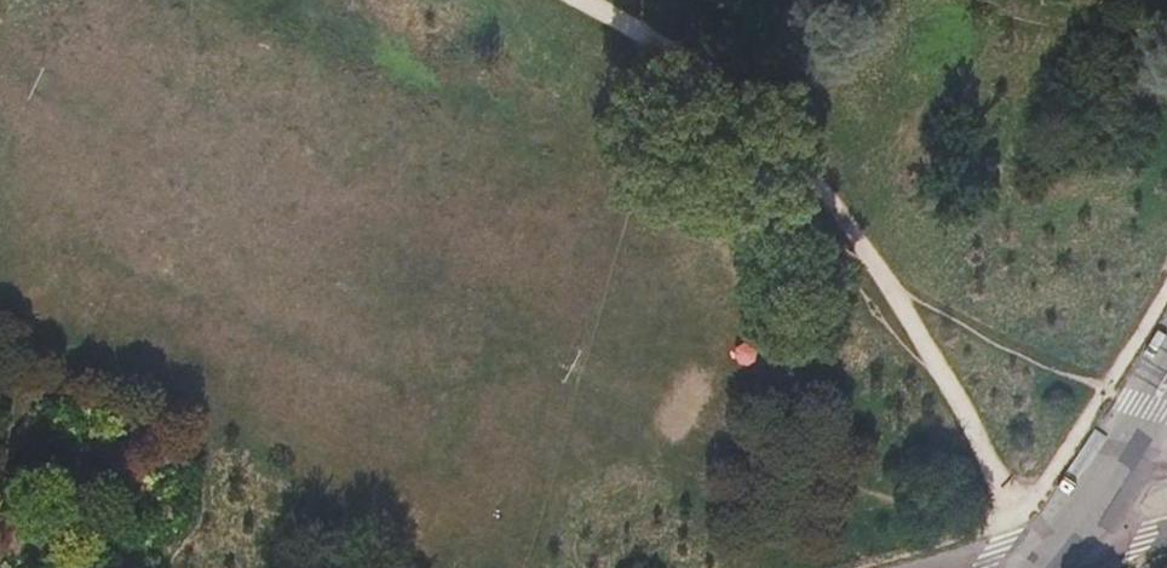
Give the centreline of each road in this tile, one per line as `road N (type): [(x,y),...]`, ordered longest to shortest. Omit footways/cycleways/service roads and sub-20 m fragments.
road 1 (track): [(583,0),(689,63),(789,149),(897,293),(1018,516),(1063,543)]

